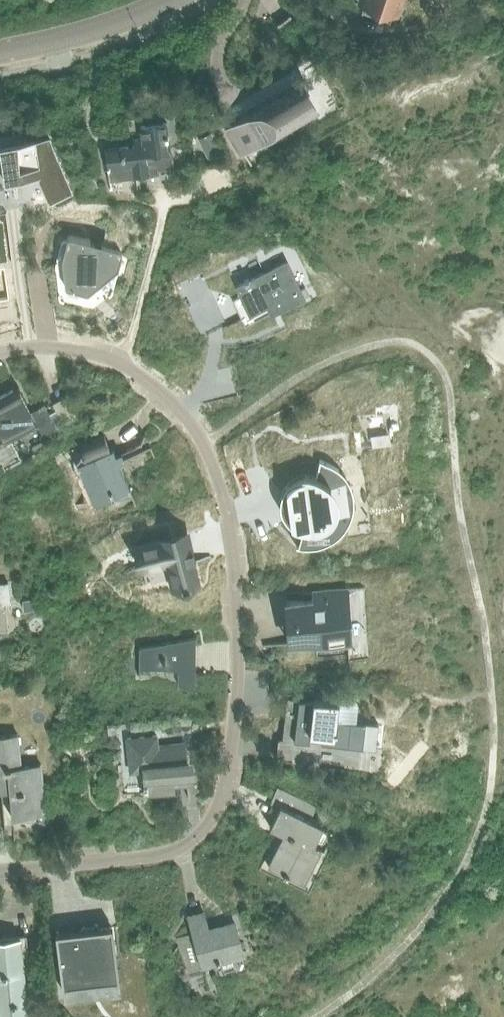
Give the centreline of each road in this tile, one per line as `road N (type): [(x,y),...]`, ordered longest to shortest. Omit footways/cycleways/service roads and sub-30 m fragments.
road 1 (residential): [(0,352),(47,347),(101,356),(172,403),(218,481),(238,617),(228,765),(201,831),(167,852),(0,871)]
road 2 (secondary): [(0,50),(94,30),(173,0)]

